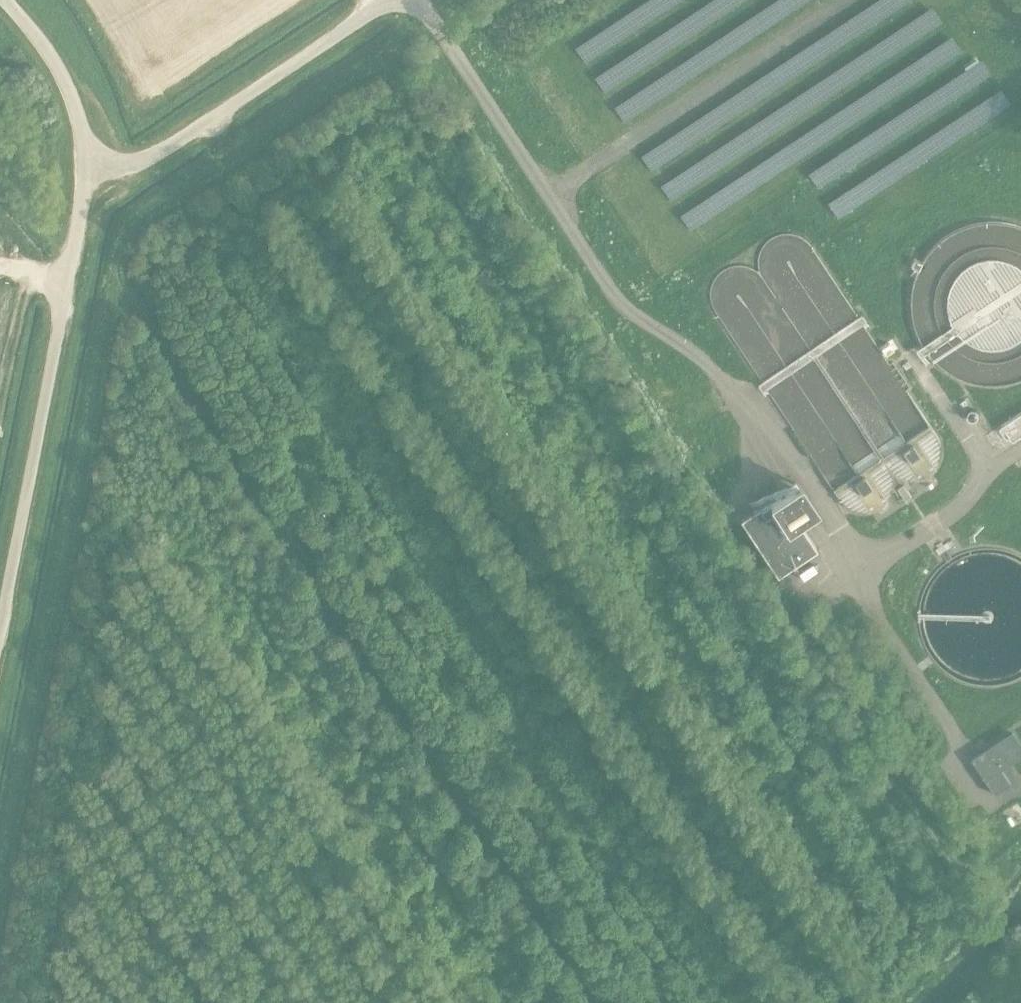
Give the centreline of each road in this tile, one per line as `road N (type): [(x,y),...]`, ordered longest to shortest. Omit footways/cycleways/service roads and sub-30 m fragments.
road 1 (unclassified): [(0,617),(81,167)]
road 2 (unclassified): [(81,167),(138,162),(394,0)]
road 3 (unclassified): [(81,167),(79,124),(58,67),(5,0)]

